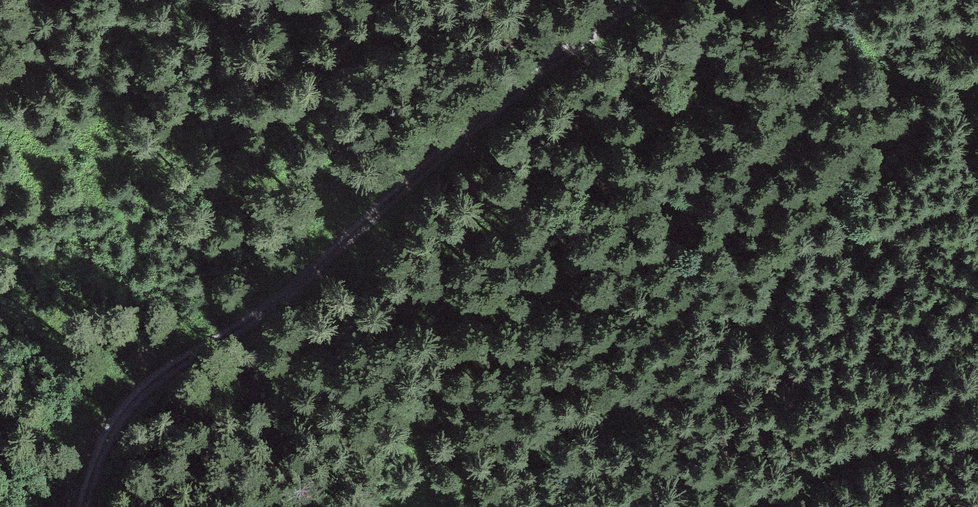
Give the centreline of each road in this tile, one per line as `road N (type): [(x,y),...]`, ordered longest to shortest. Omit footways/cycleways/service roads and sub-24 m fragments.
road 1 (track): [(647,0),(519,96),(374,224),(160,376),(134,406),(94,506)]
road 2 (track): [(519,96),(477,231),(415,364),(415,444),(428,506)]
road 3 (track): [(753,506),(977,396)]

